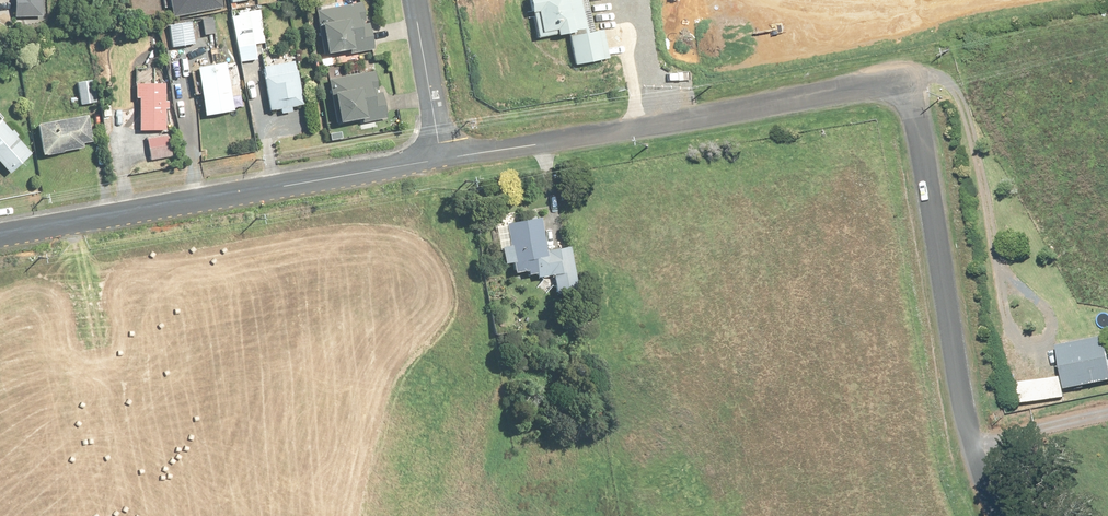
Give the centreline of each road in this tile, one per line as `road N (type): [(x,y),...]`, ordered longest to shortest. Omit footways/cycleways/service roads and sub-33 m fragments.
road 1 (residential): [(442,159),(879,84),(906,91),(960,397),(999,515)]
road 2 (residential): [(0,236),(442,159)]
road 3 (track): [(718,0),(734,13),(800,25),(974,0)]
road 4 (residential): [(442,159),(413,0)]

